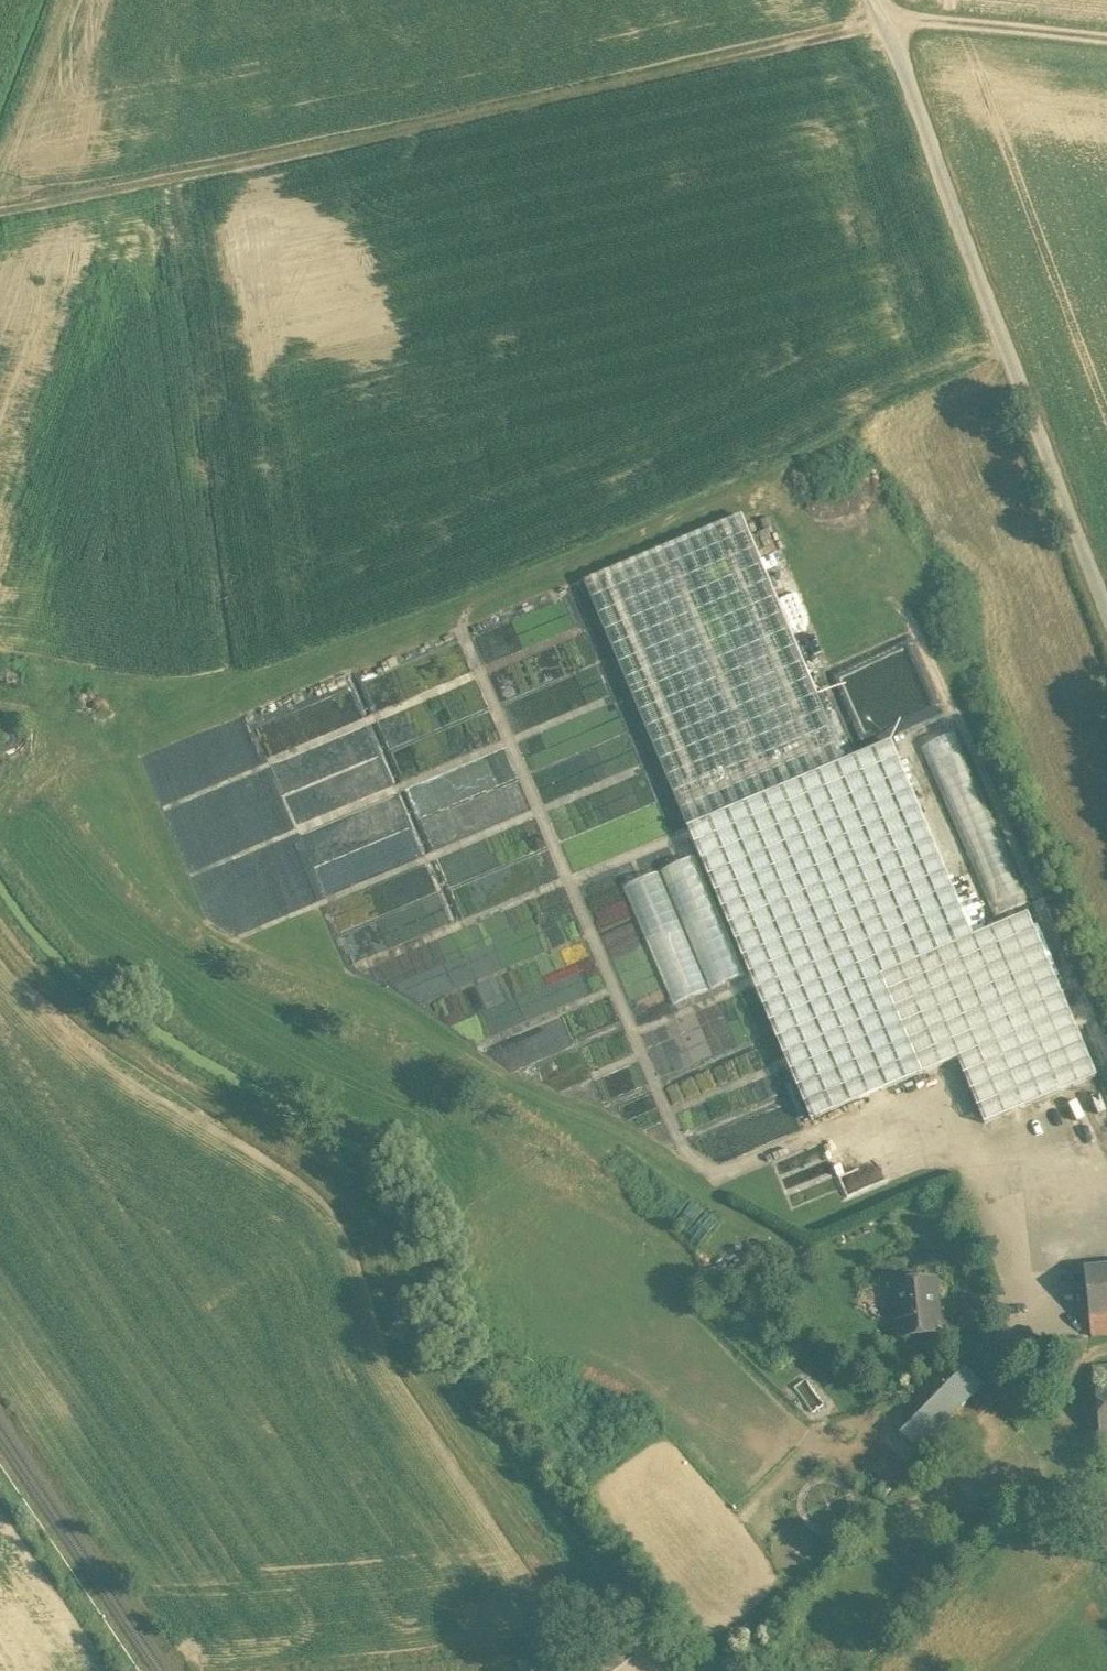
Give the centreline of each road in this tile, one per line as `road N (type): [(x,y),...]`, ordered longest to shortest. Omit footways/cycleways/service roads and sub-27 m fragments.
road 1 (track): [(0,211),(892,25)]
road 2 (unclassified): [(1106,576),(878,0)]
road 3 (track): [(1106,40),(889,19)]

